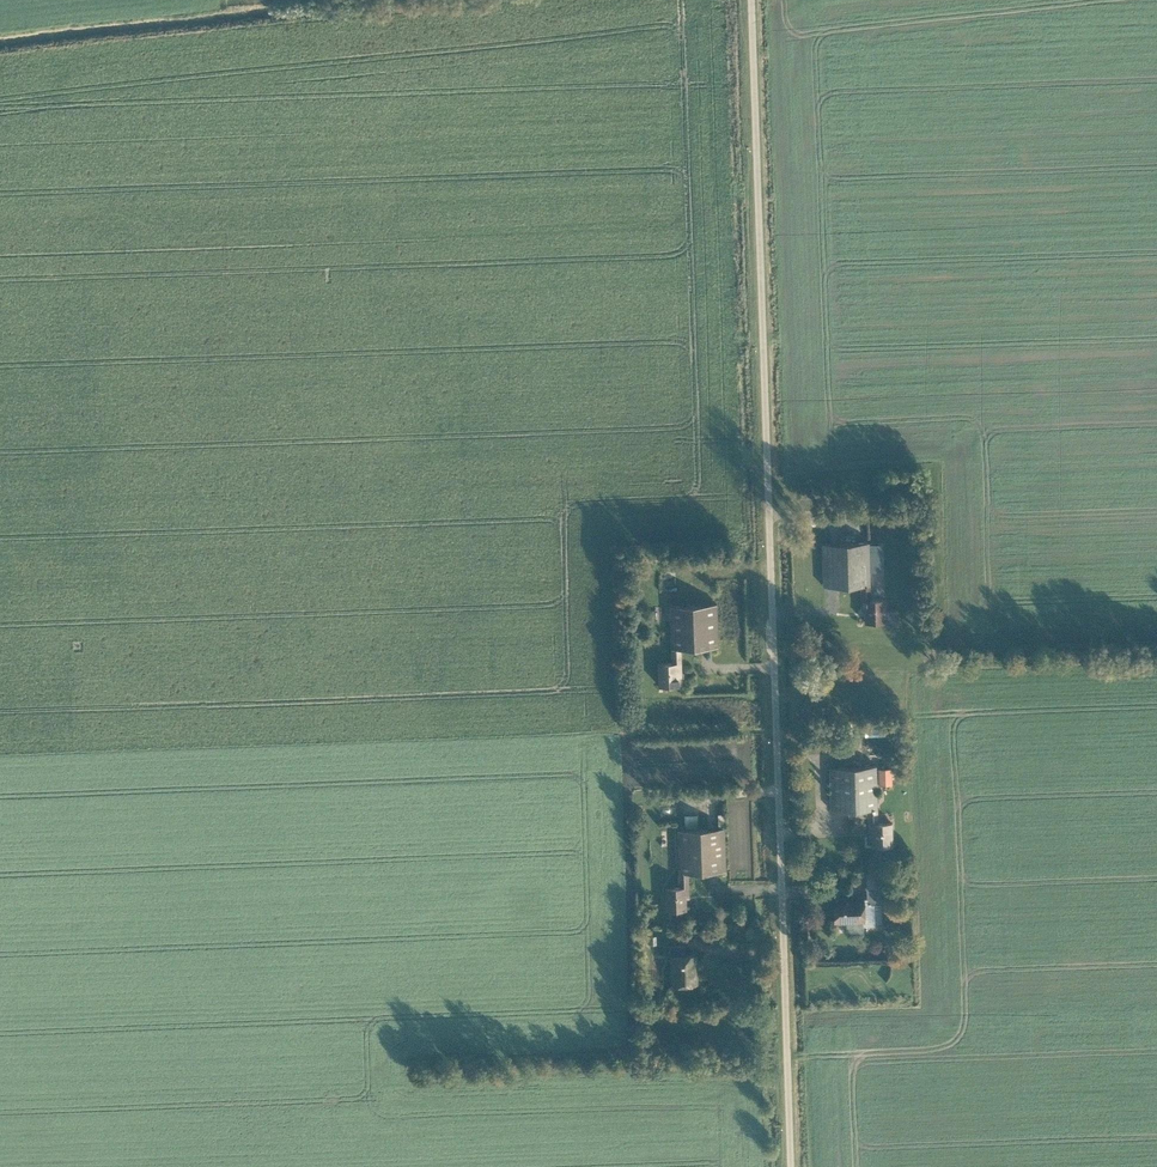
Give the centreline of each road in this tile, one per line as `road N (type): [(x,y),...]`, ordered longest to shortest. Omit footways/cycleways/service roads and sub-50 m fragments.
road 1 (unclassified): [(790,1166),(751,0)]

